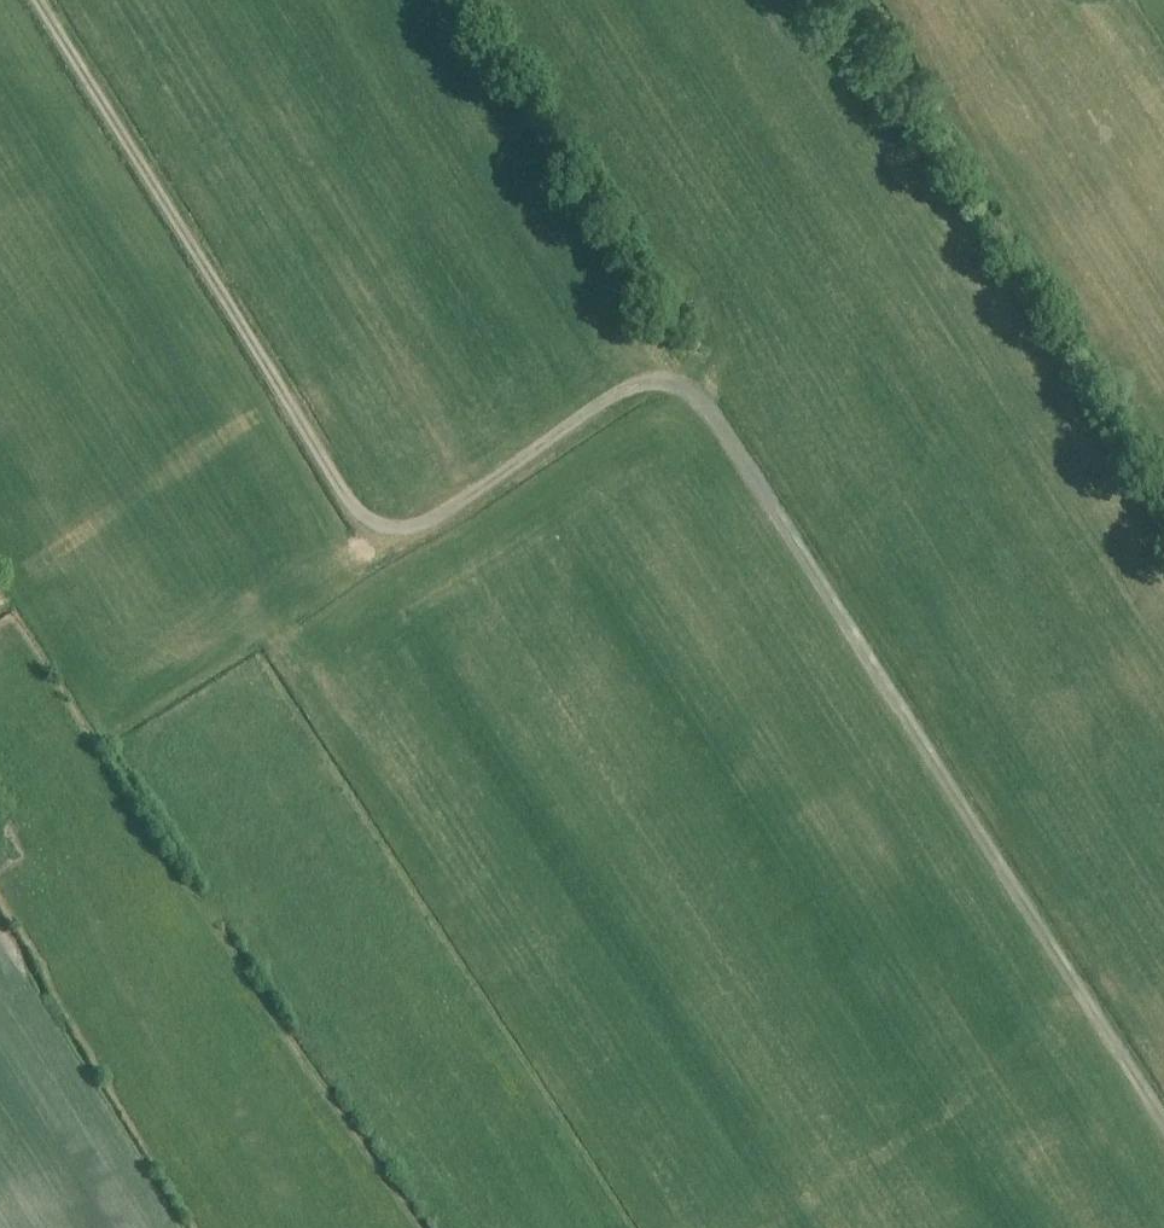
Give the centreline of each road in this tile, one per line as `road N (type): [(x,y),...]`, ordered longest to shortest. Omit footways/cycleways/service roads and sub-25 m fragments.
road 1 (track): [(1163,1122),(704,404),(690,394),(643,392),(423,527),(403,533),(372,526),(357,515),(32,0)]

